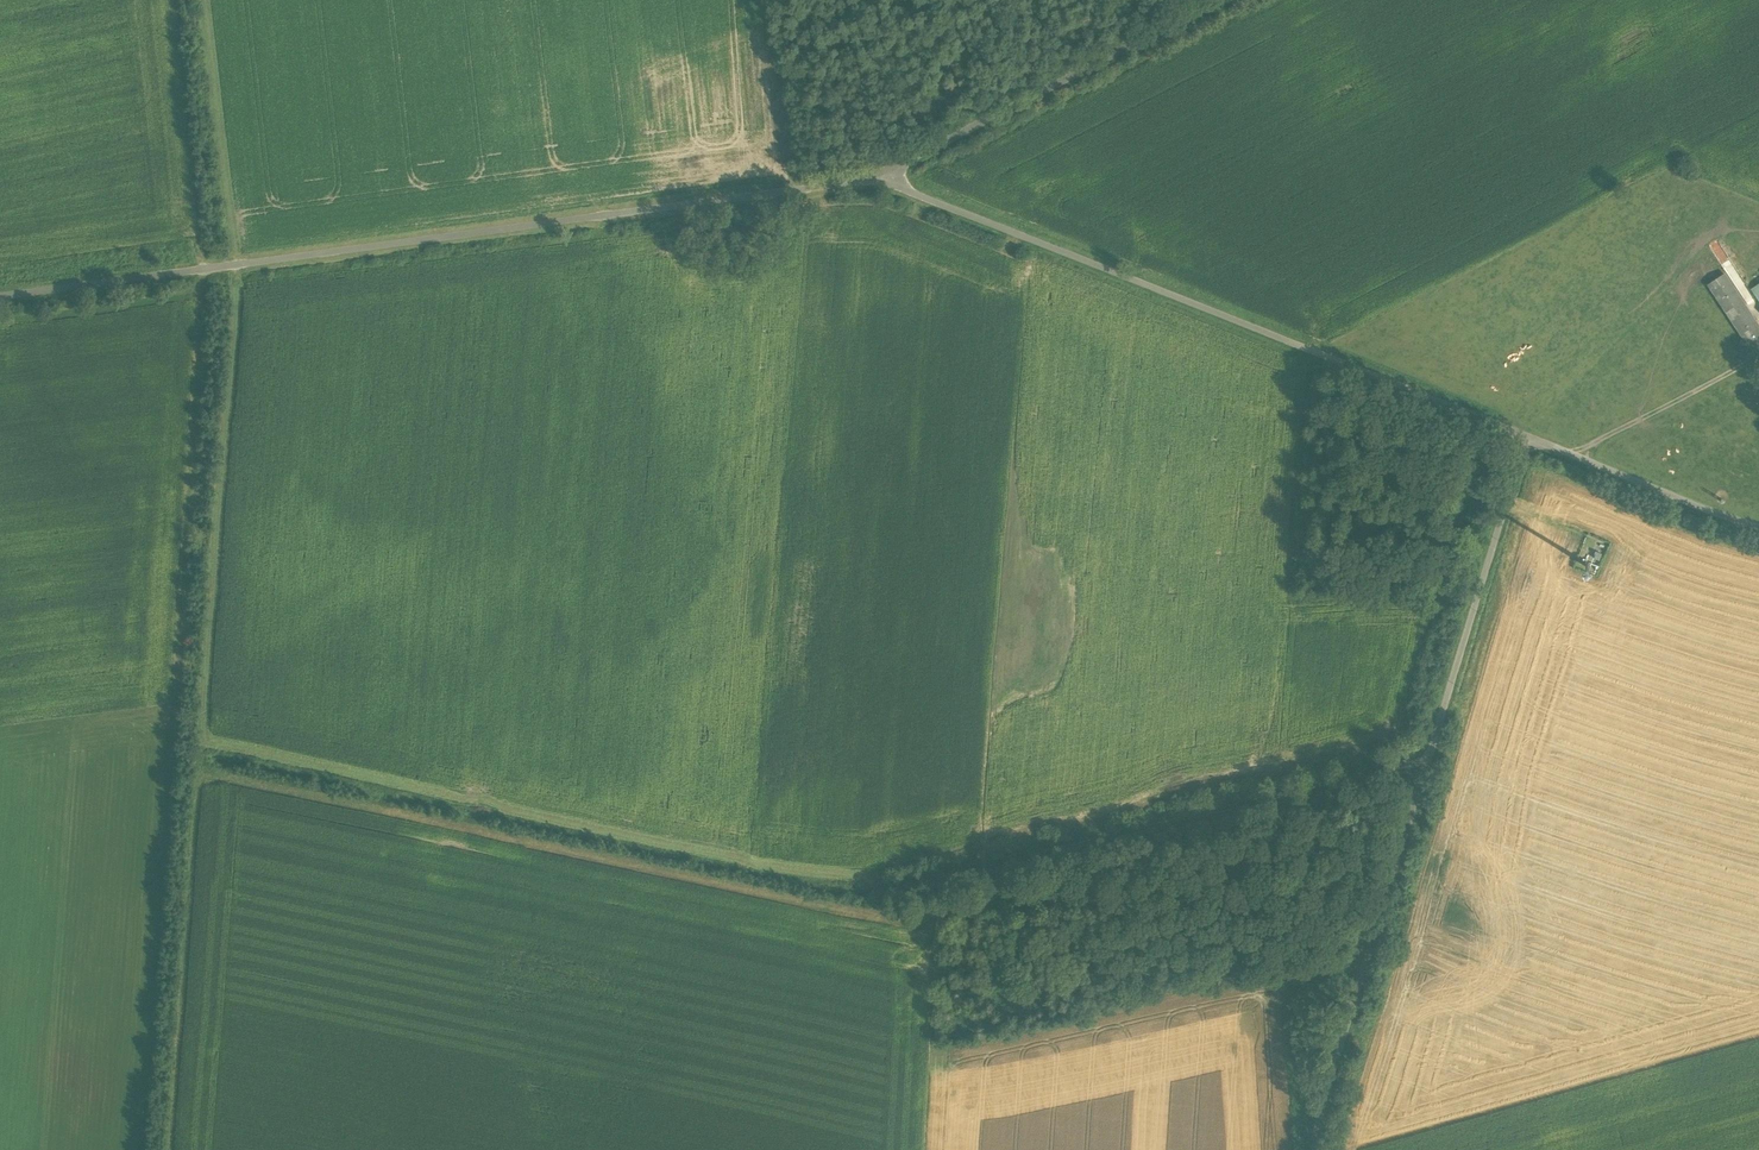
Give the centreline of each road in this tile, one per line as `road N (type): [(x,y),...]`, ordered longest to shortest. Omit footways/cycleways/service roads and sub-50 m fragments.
road 1 (unclassified): [(879,171),(0,293)]
road 2 (unclassified): [(1527,437),(1310,1149)]
road 3 (unclassified): [(879,171),(1527,437)]
road 4 (unclassified): [(1208,0),(879,171)]
road 5 (unclassified): [(1527,437),(1758,528)]

